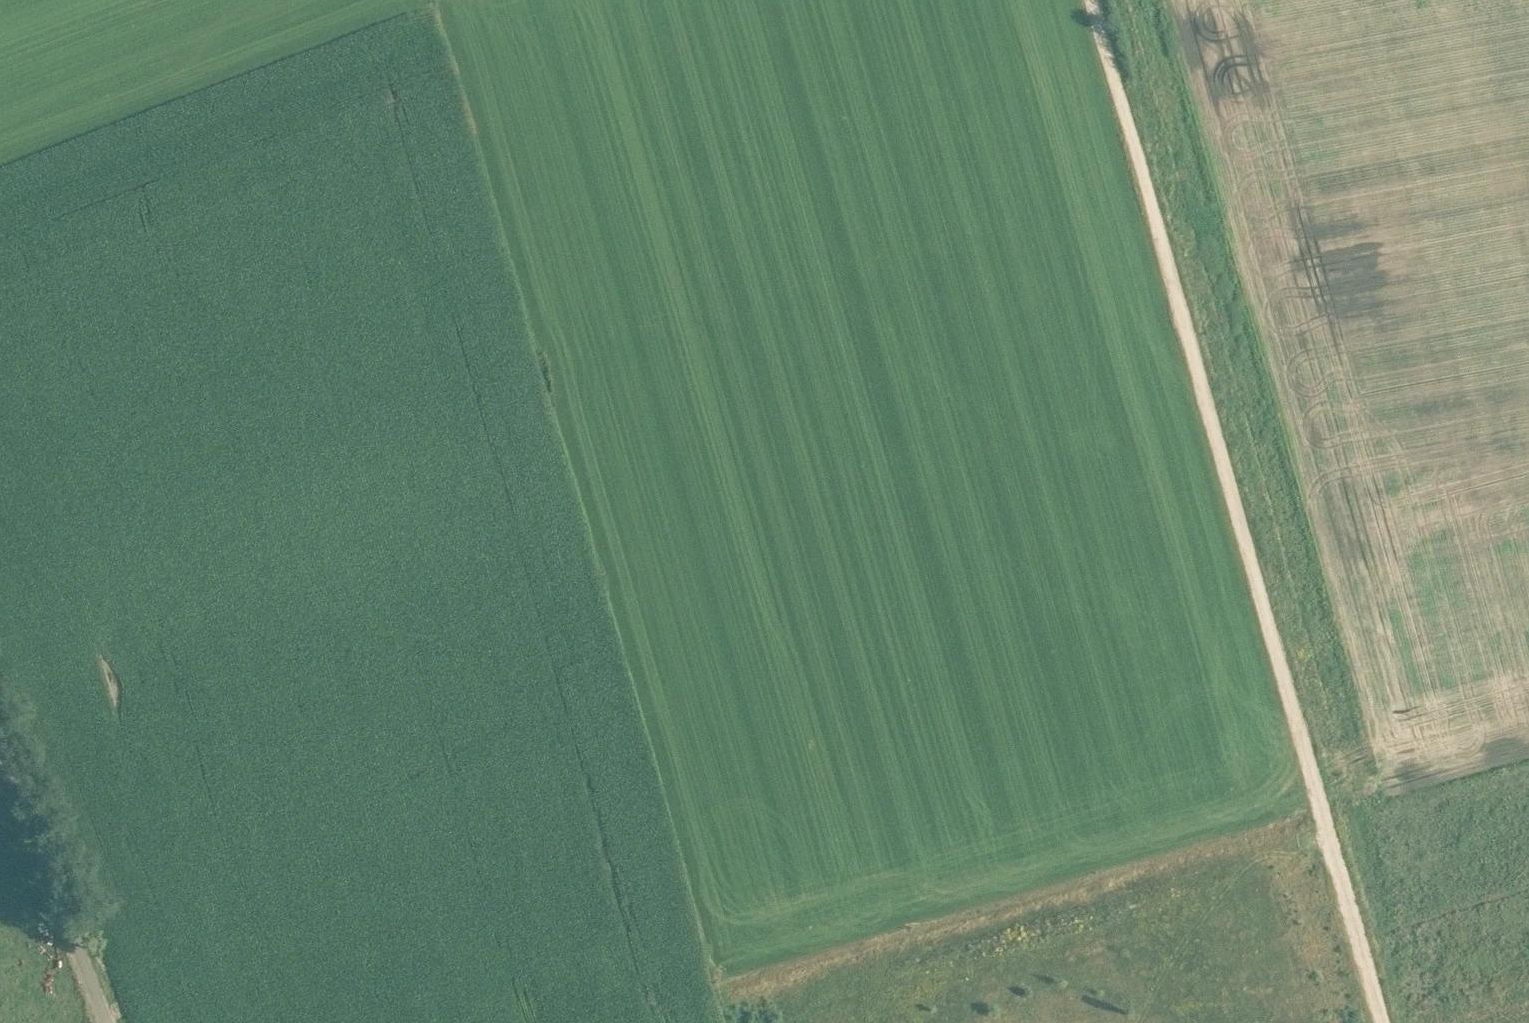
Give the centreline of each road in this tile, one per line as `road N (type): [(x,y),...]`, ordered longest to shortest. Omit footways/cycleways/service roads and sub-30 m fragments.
road 1 (track): [(1379,1022),(1088,0)]
road 2 (unclassified): [(105,1022),(0,742)]

